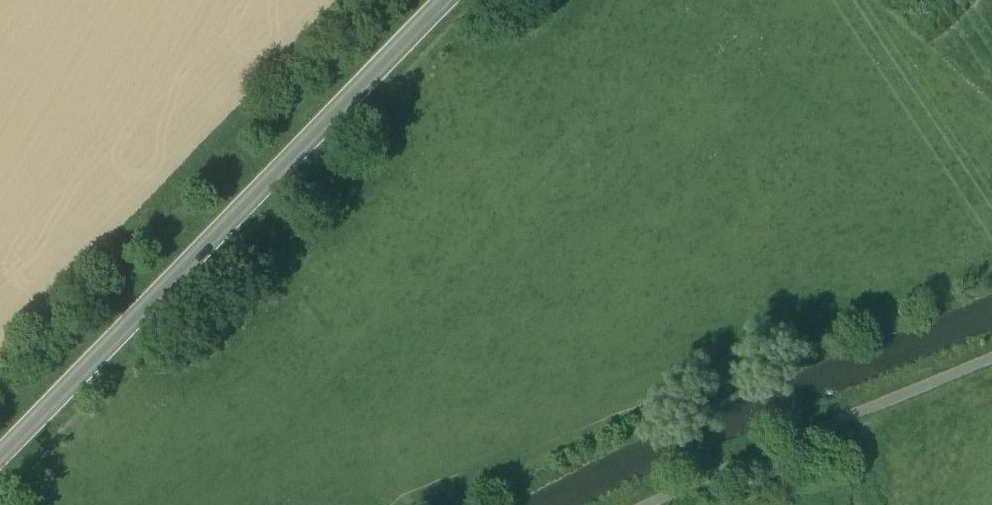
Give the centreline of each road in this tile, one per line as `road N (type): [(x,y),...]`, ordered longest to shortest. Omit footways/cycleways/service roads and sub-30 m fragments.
road 1 (secondary): [(452,0),(0,463)]
road 2 (track): [(653,504),(991,357)]

